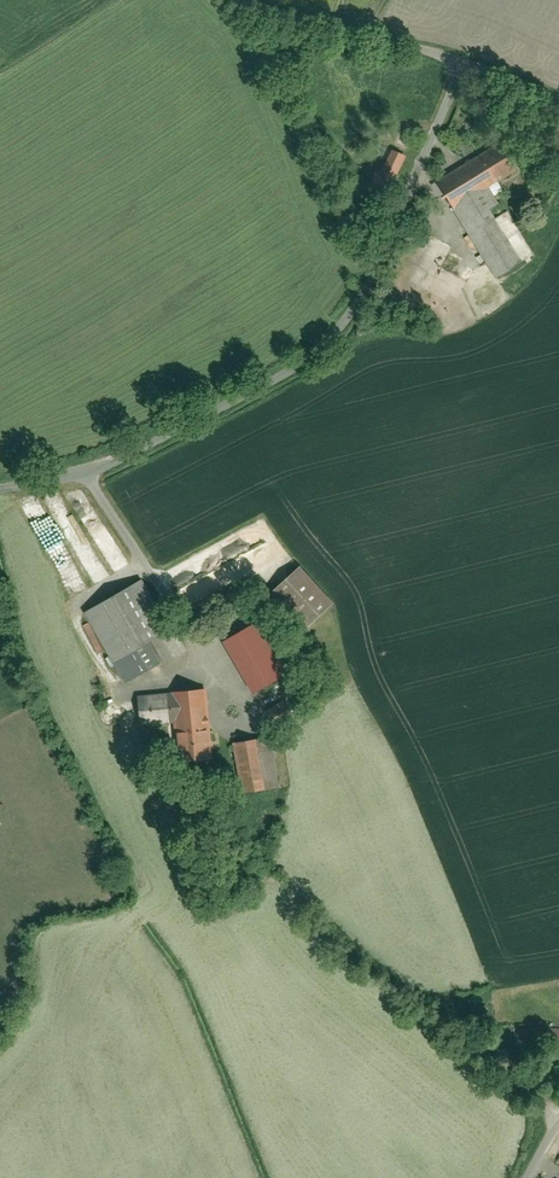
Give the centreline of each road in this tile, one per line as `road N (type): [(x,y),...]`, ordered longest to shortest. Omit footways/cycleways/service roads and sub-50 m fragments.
road 1 (unclassified): [(0,487),(86,476),(127,461),(318,351),(379,274),(466,63)]
road 2 (residential): [(466,63),(270,0)]

